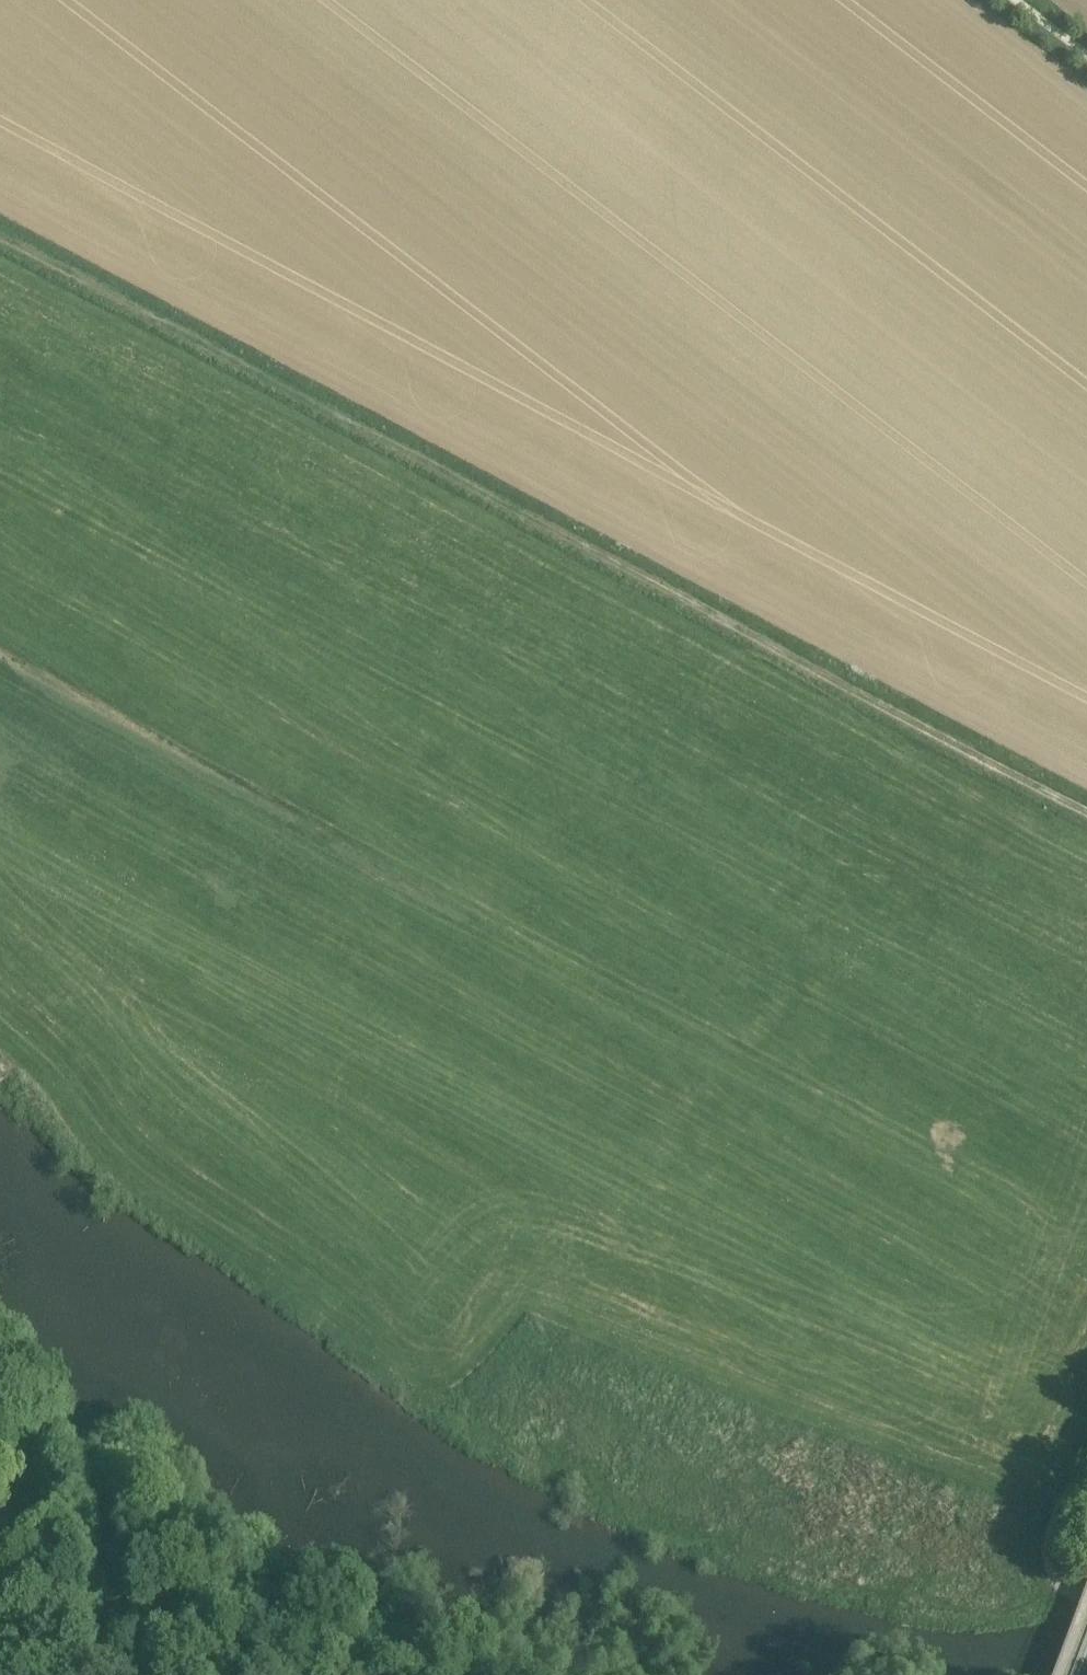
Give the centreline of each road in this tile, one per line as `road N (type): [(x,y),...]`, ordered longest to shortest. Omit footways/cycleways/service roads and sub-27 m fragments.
road 1 (track): [(1086,811),(0,232)]
road 2 (track): [(1086,1459),(1051,1547),(1074,1586),(1086,1585)]
road 3 (track): [(0,1604),(101,1674)]

